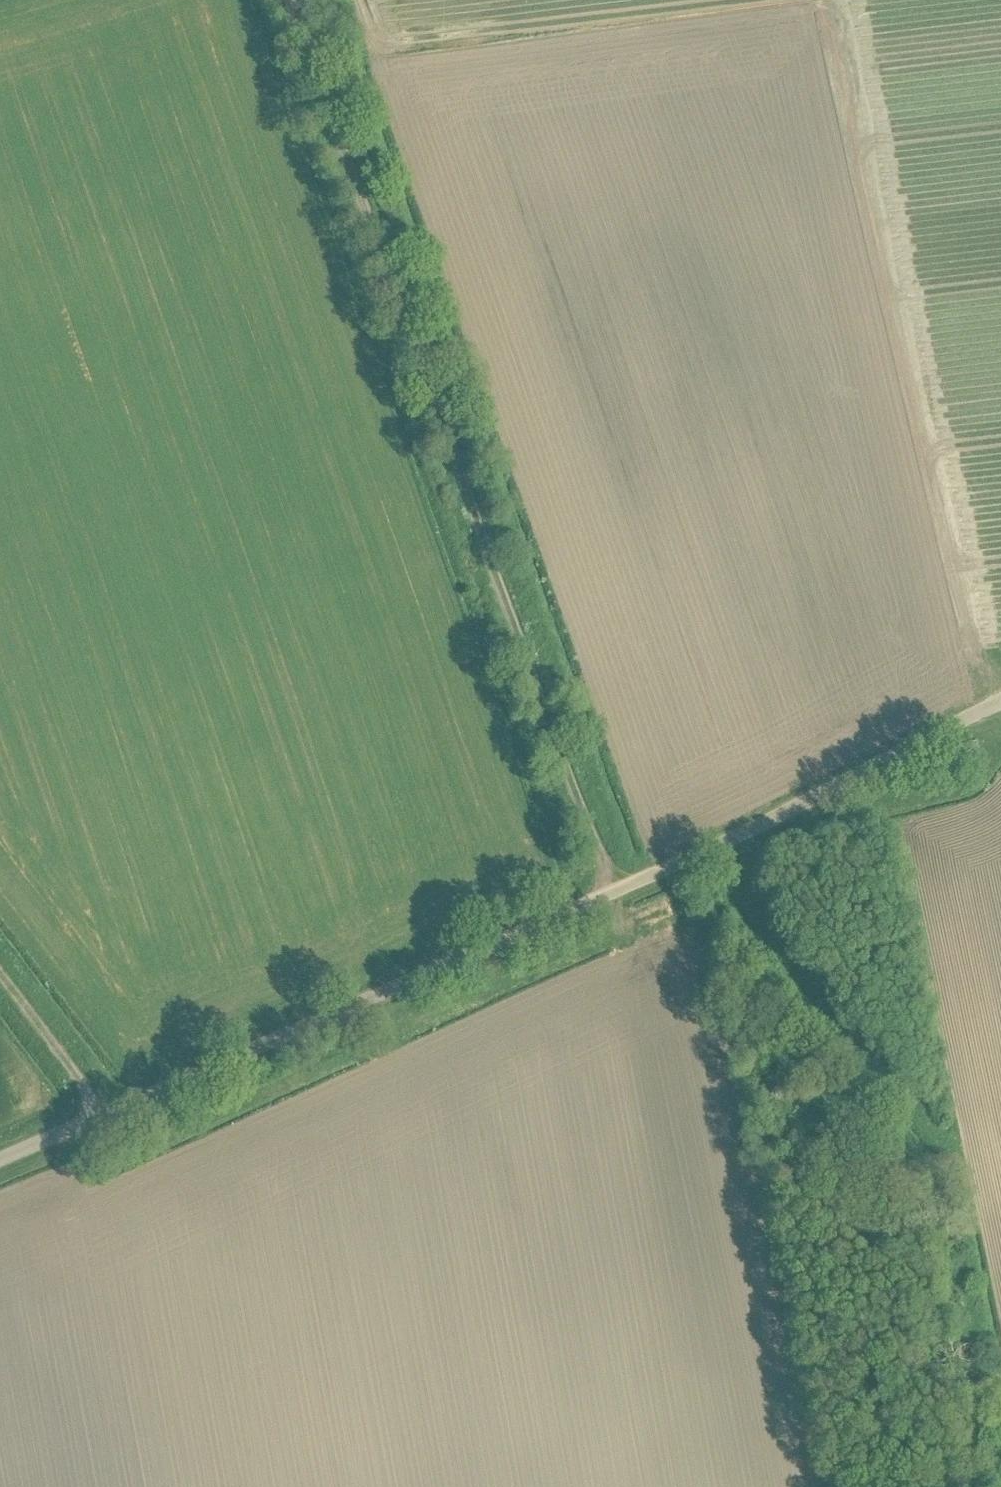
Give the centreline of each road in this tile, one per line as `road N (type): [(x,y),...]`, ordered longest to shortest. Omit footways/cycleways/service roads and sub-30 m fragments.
road 1 (unclassified): [(0,1162),(699,856),(1000,705)]
road 2 (track): [(288,0),(612,893)]
road 3 (track): [(699,856),(930,1136),(949,1149)]
road 4 (track): [(98,1120),(77,1076),(0,973)]

